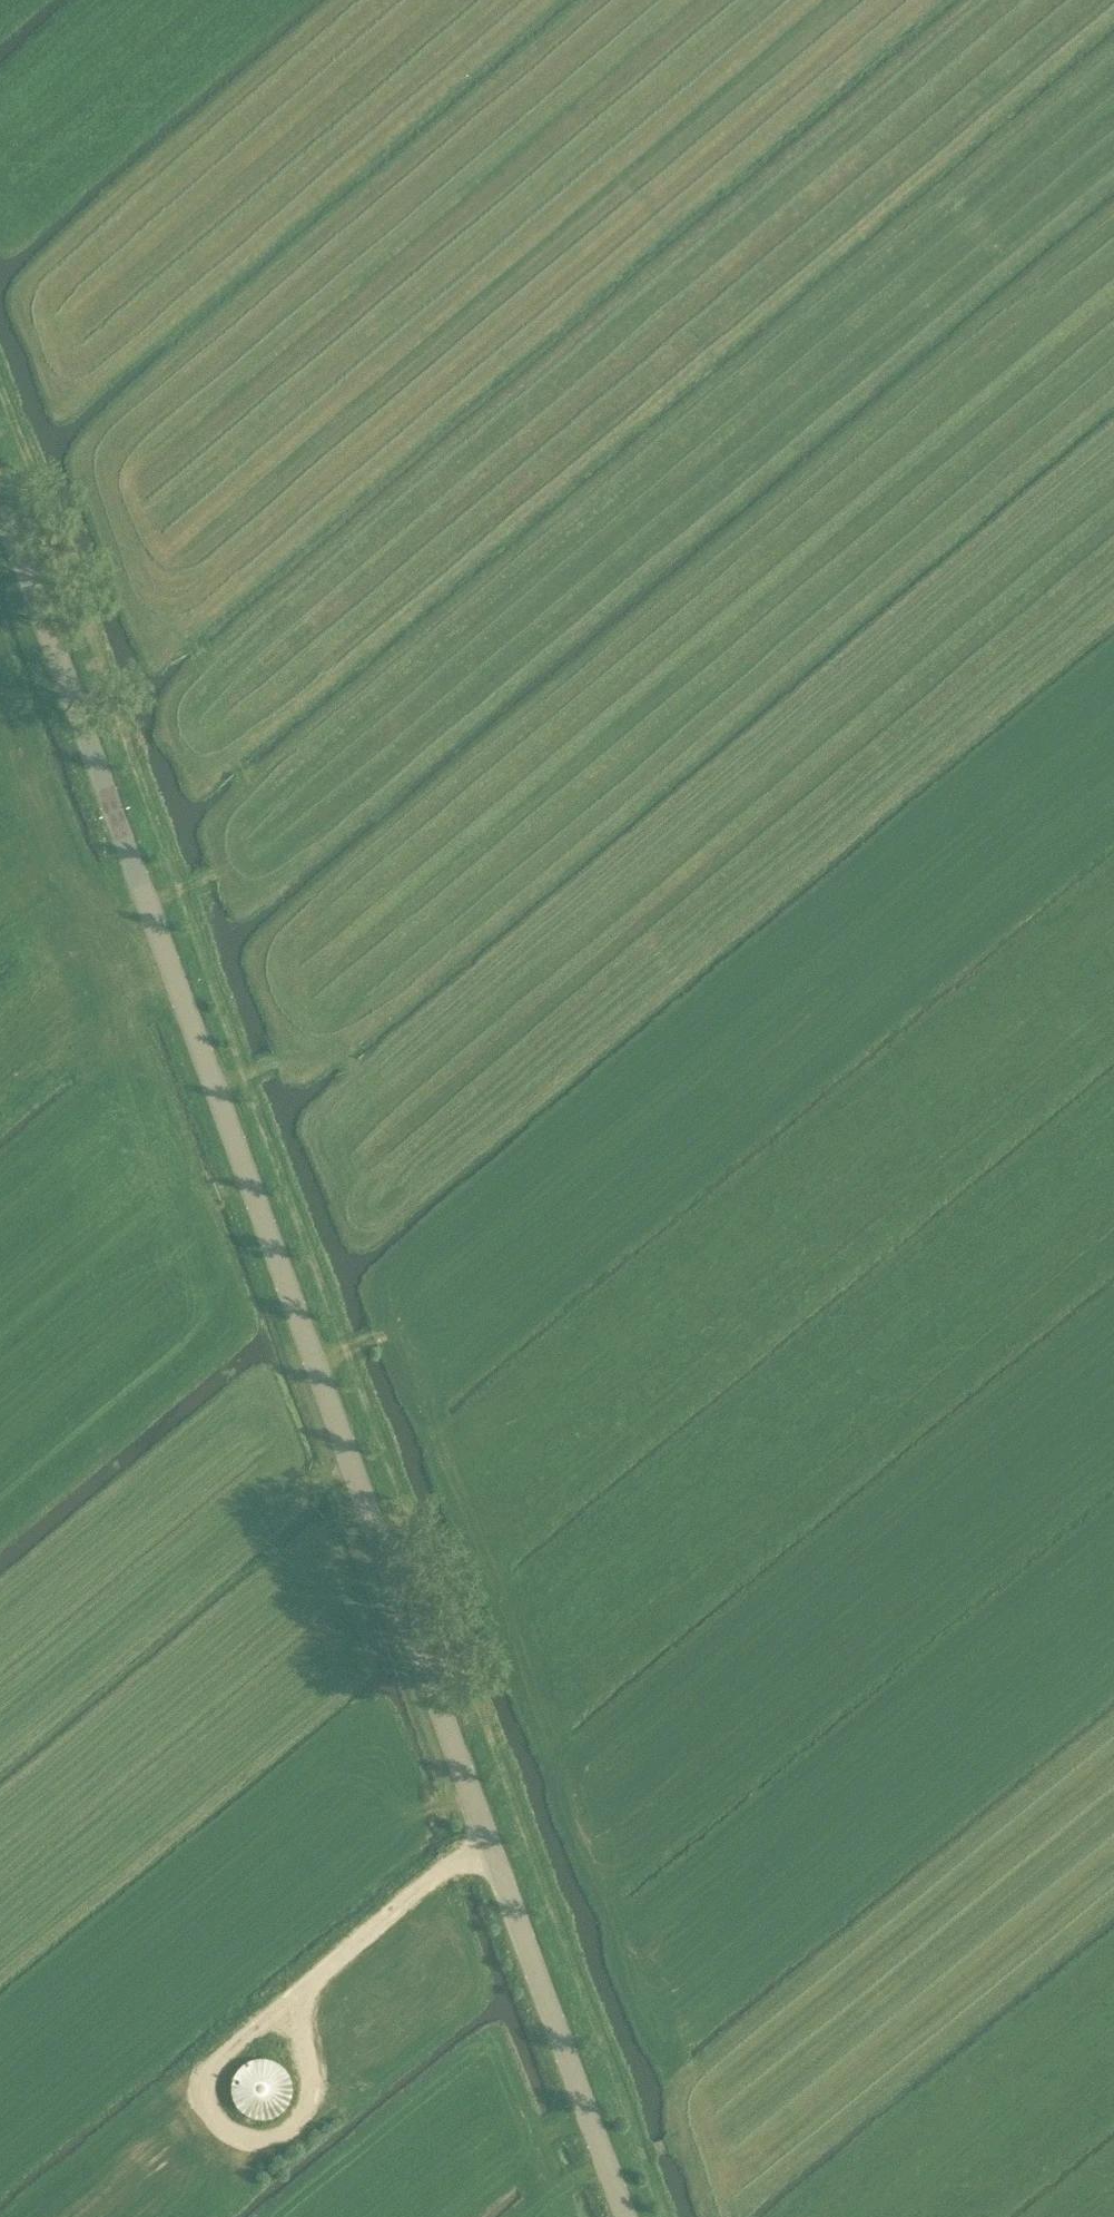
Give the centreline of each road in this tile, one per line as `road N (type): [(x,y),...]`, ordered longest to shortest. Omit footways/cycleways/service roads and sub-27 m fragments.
road 1 (tertiary): [(622,2216),(109,741),(0,473)]

